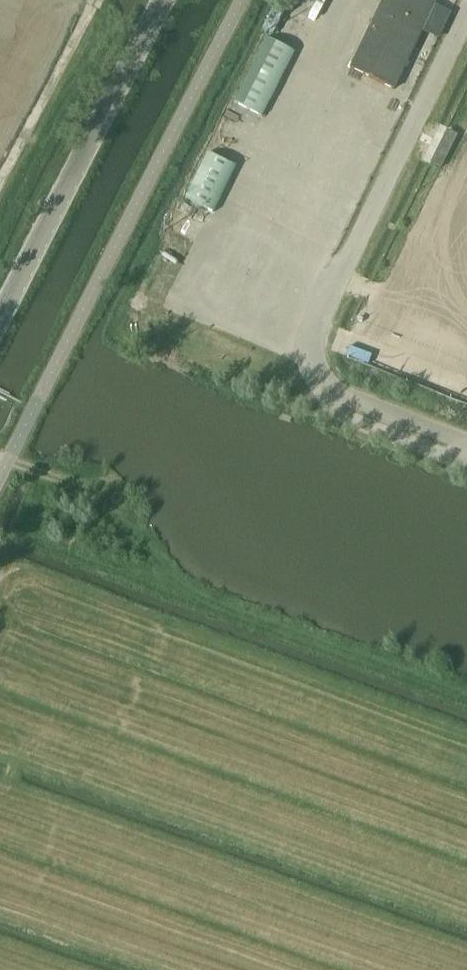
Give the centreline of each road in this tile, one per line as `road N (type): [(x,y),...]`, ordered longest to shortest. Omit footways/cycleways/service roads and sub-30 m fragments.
road 1 (track): [(102,496),(187,590),(466,697)]
road 2 (tertiary): [(0,320),(163,0)]
road 3 (track): [(0,182),(94,0)]

